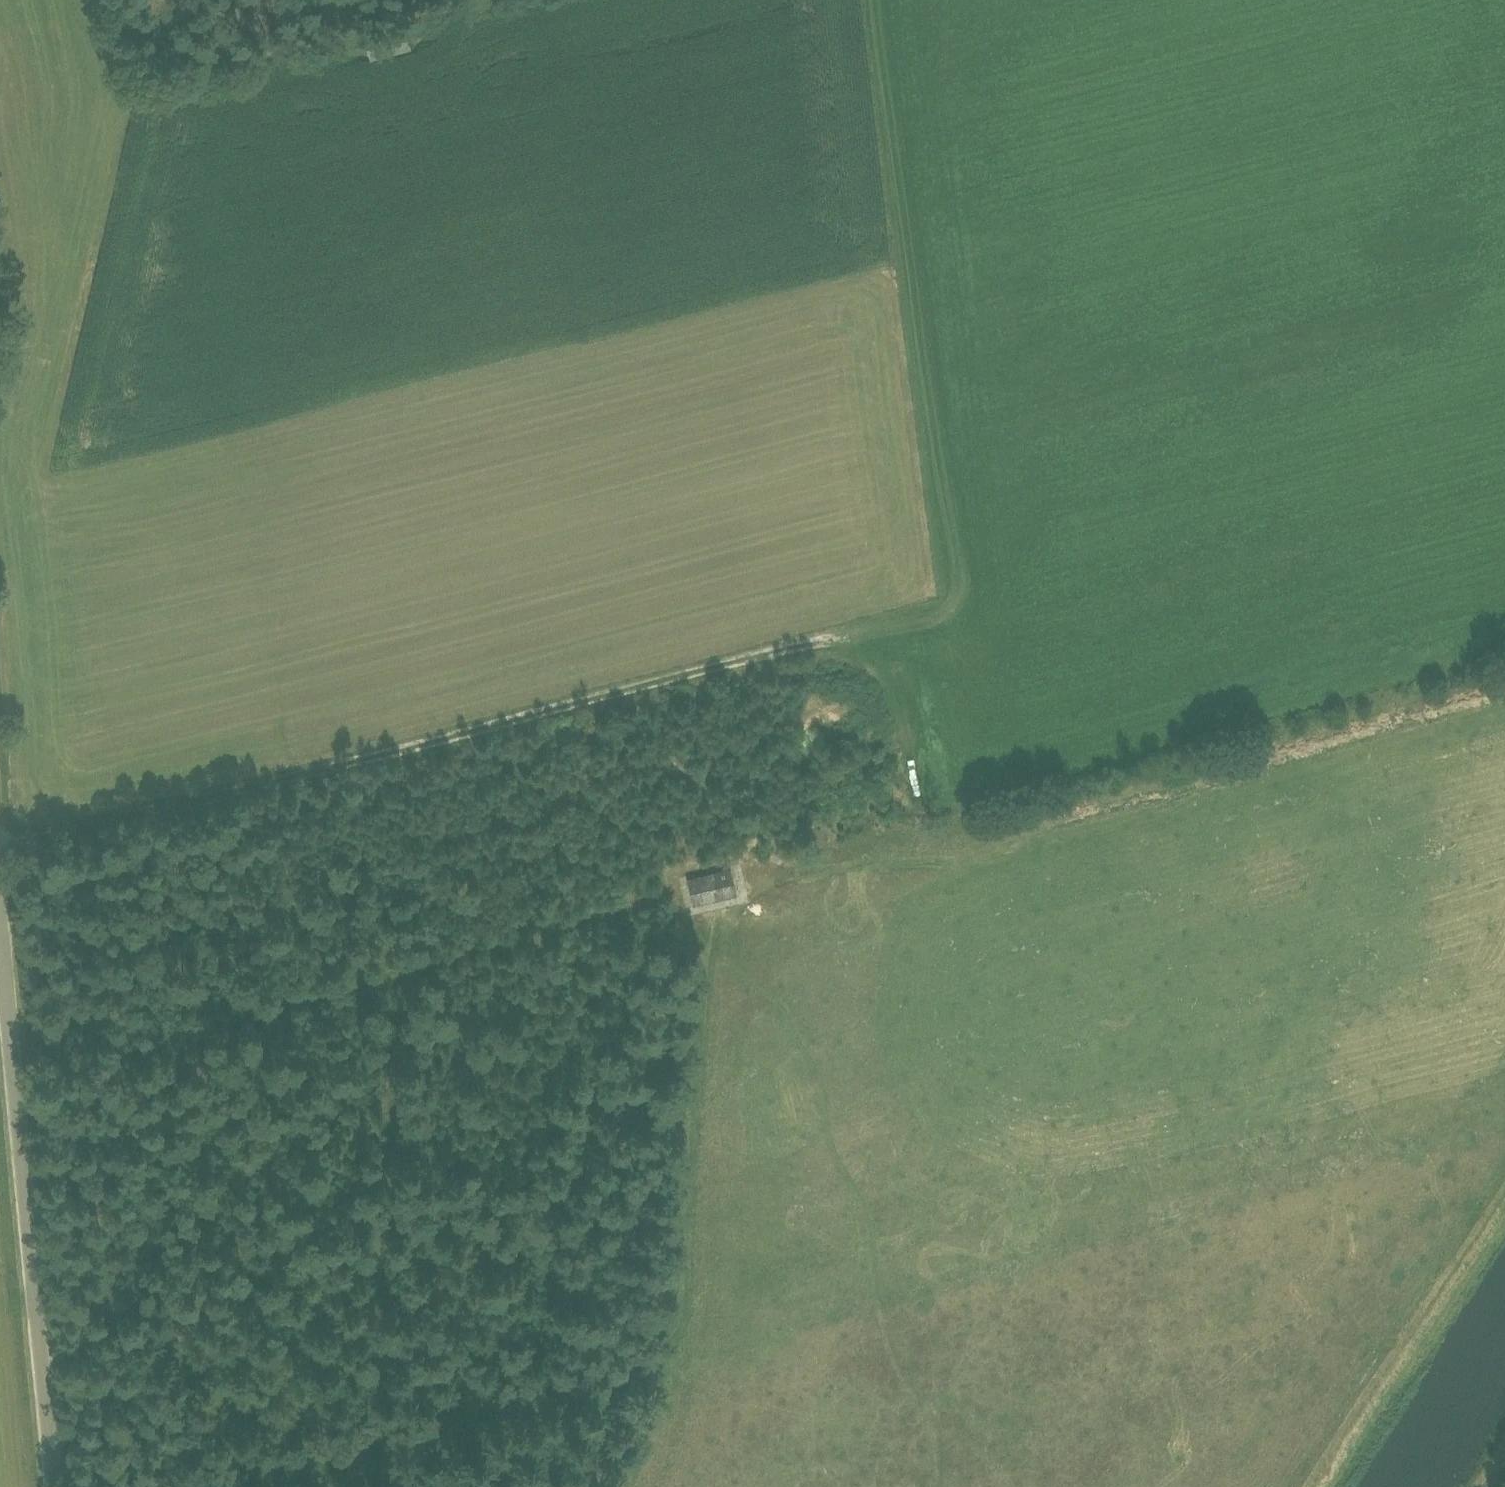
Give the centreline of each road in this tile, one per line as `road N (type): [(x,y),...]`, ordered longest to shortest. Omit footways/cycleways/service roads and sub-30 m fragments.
road 1 (unclassified): [(47,1486),(0,953)]

